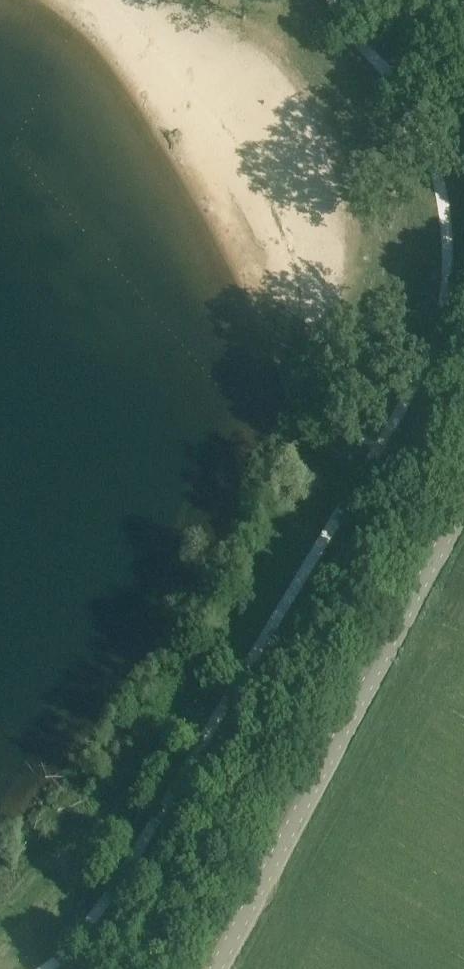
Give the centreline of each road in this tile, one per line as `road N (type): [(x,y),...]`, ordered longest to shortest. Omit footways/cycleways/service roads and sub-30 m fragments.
road 1 (tertiary): [(211,968),(463,496)]

